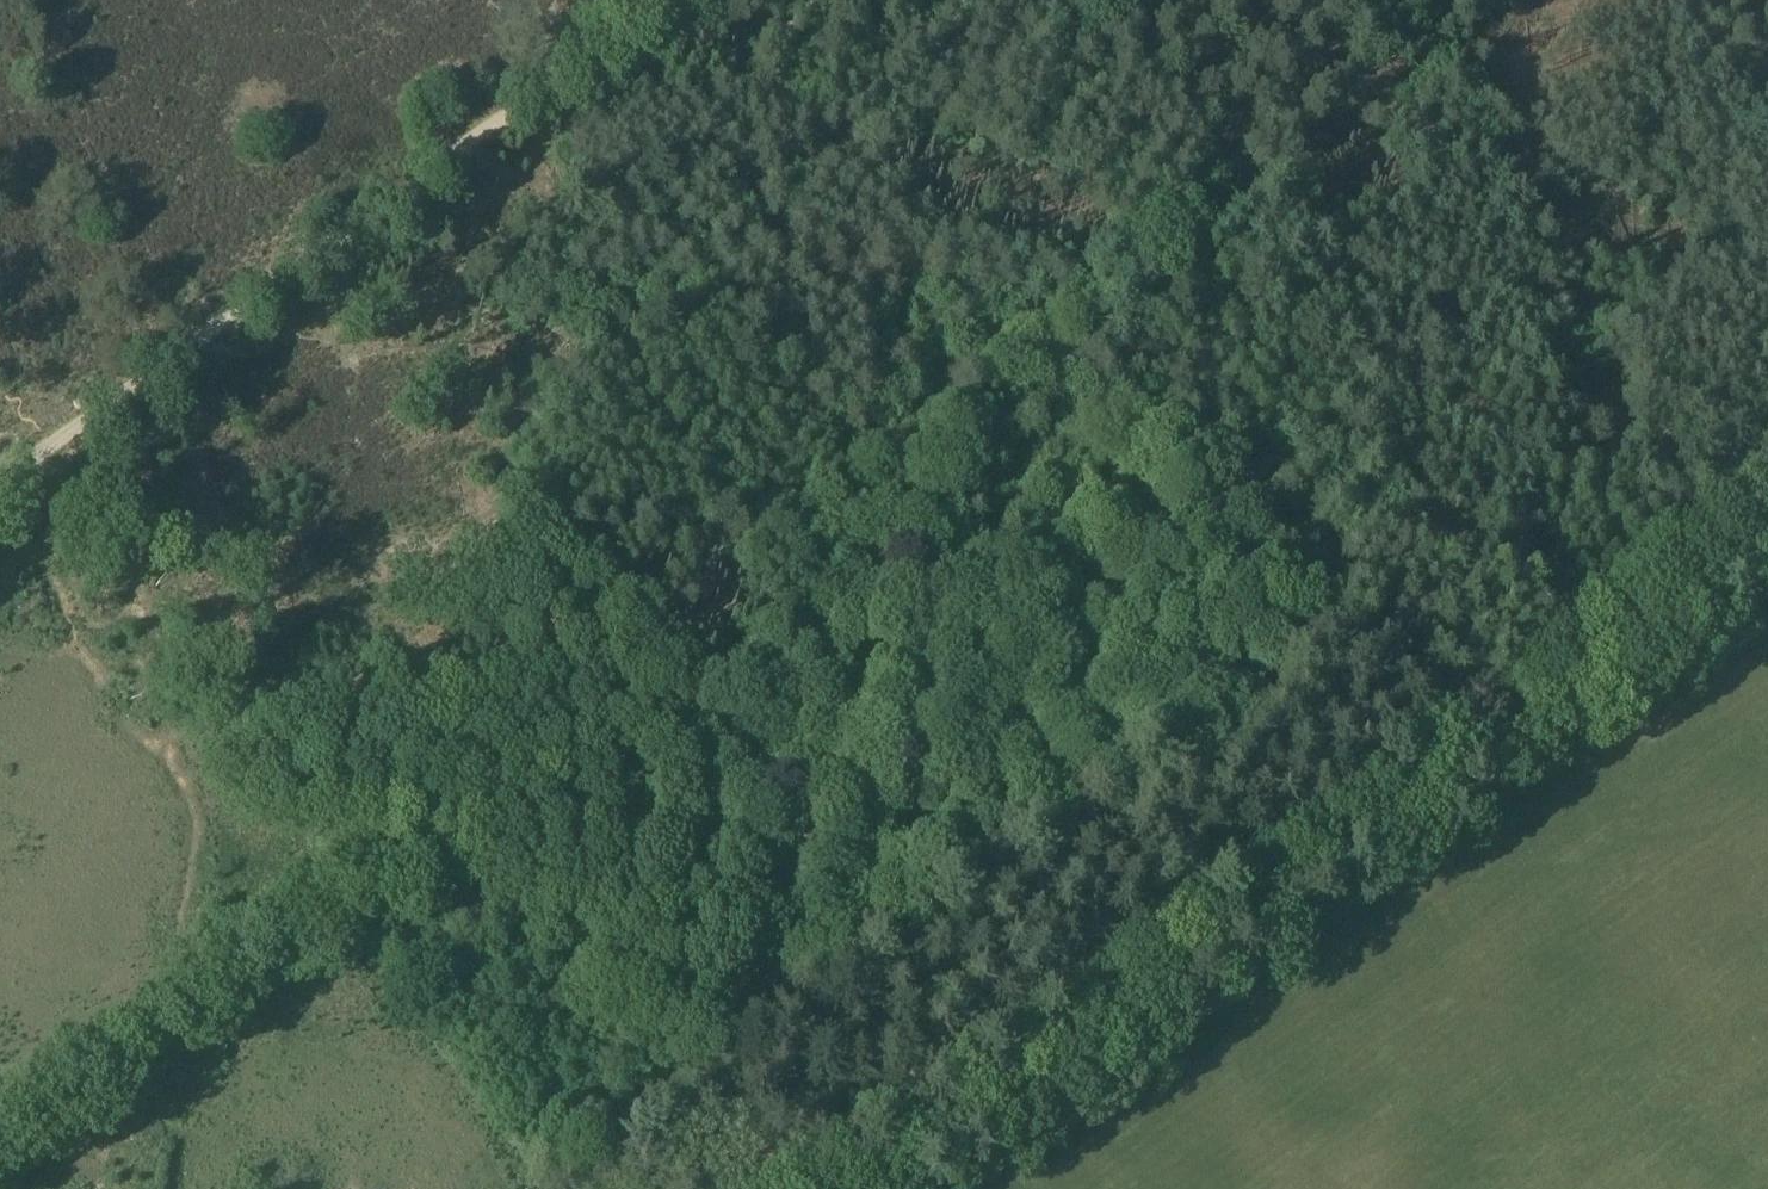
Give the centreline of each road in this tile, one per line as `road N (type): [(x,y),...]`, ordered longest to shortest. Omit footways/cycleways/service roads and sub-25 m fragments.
road 1 (track): [(879,1188),(1767,547)]

